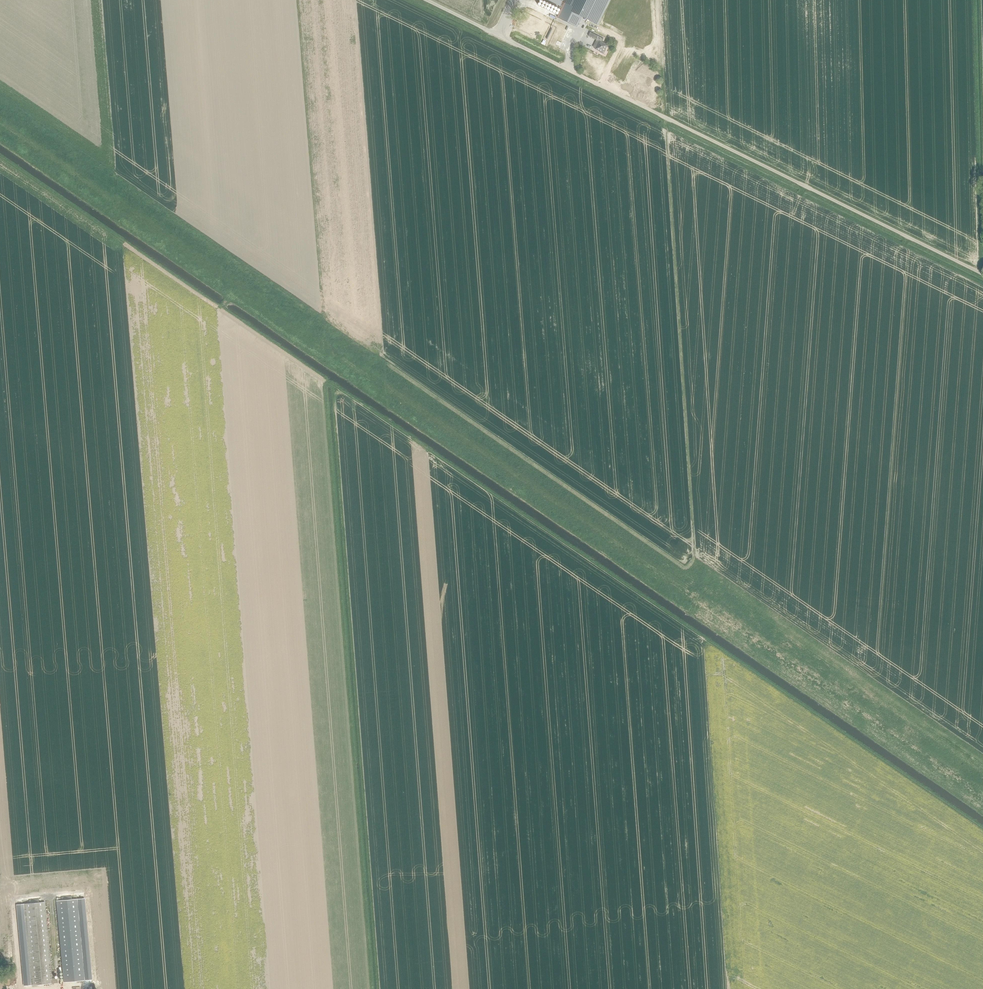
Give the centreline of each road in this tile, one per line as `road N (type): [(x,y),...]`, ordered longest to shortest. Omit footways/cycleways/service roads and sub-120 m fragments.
road 1 (unclassified): [(982,275),(425,0)]
road 2 (track): [(666,118),(694,560)]

